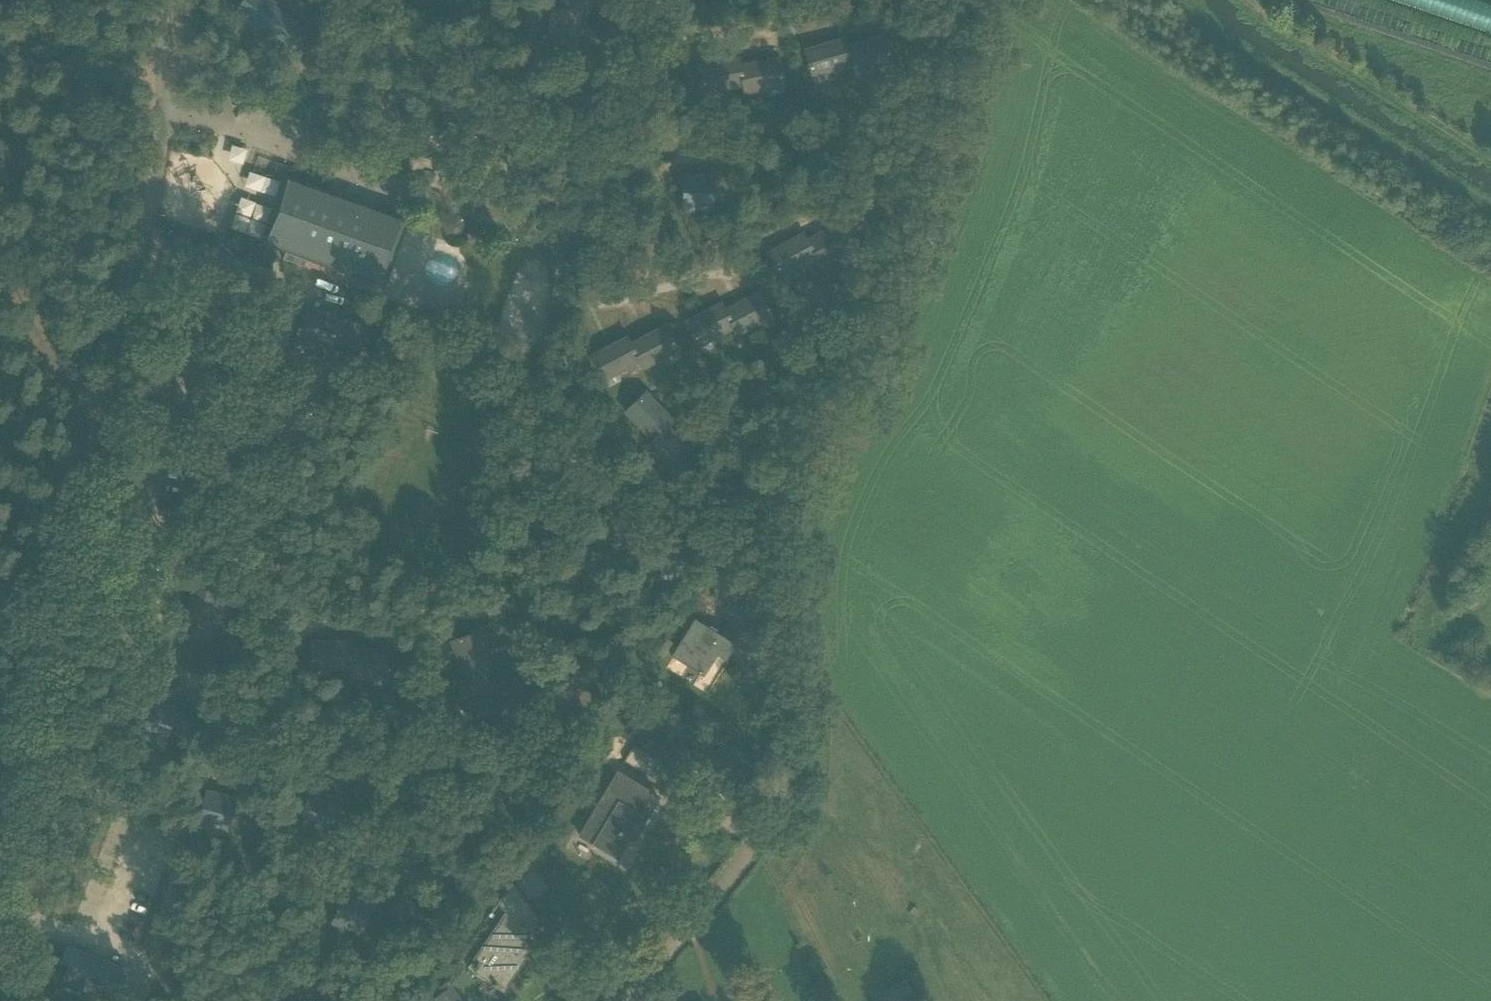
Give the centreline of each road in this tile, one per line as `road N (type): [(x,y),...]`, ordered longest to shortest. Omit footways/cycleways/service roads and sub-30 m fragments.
road 1 (unclassified): [(640,1000),(755,864),(784,812),(796,764),(797,550),(815,485),(878,370),(997,0)]
road 2 (unclassified): [(0,889),(60,597),(157,266),(183,139),(168,0)]
road 3 (track): [(115,412),(65,373),(0,250)]

